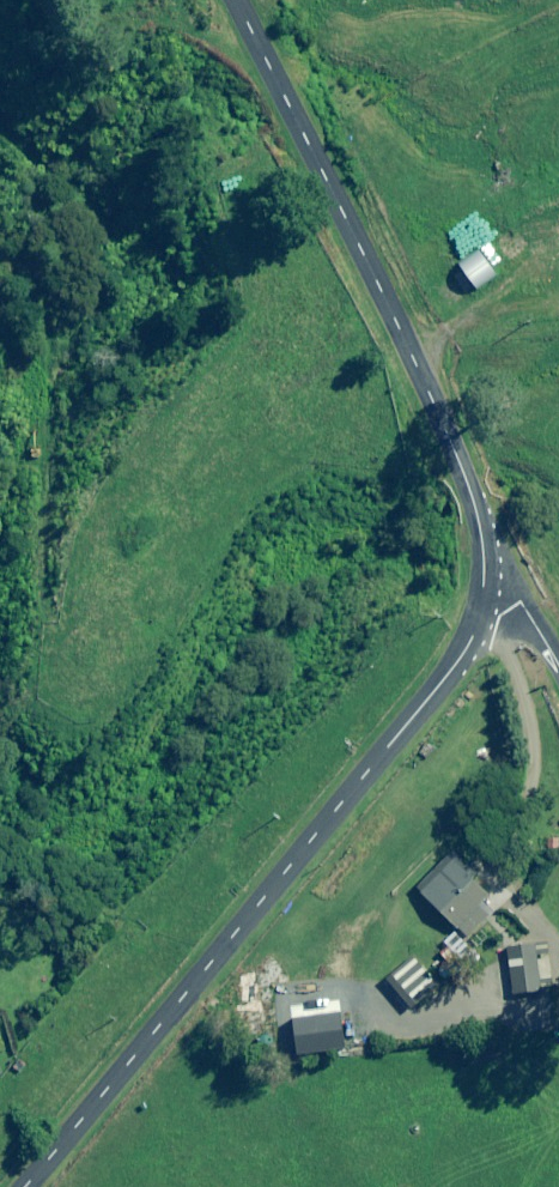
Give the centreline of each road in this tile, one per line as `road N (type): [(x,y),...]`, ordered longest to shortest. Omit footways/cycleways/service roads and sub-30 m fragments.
road 1 (unclassified): [(484,591),(474,636),(455,667),(25,1186)]
road 2 (unclassified): [(237,0),(465,473),(484,591)]
road 3 (track): [(558,302),(505,306),(410,353)]

